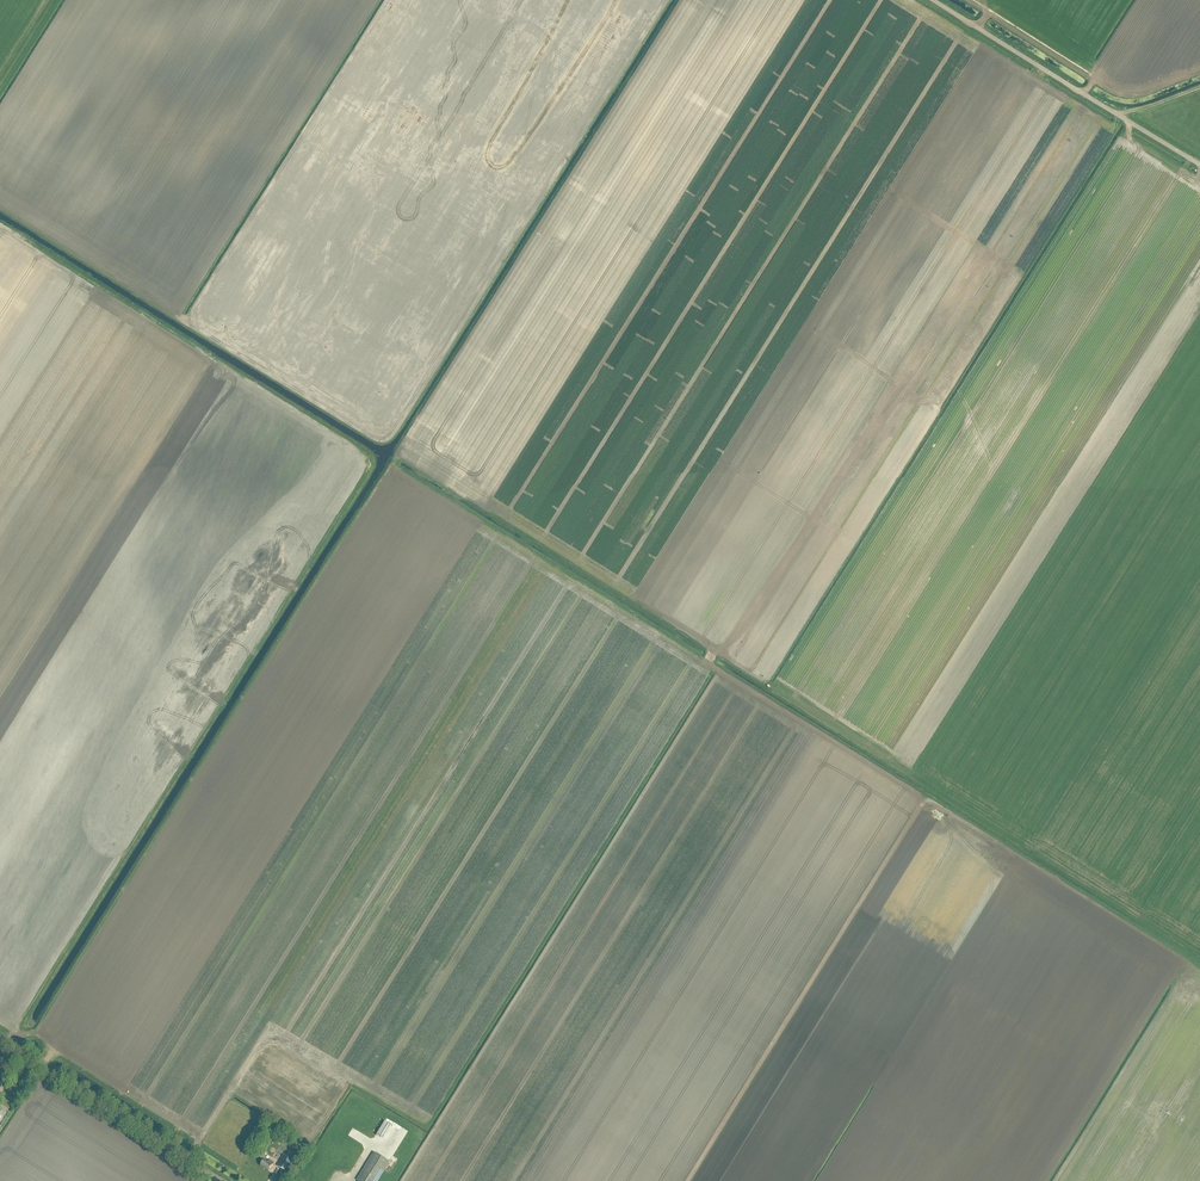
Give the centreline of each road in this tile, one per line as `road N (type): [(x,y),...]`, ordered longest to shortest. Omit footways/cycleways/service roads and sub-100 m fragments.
road 1 (unclassified): [(1199,164),(935,0)]
road 2 (unclassified): [(219,1180),(0,1038)]

